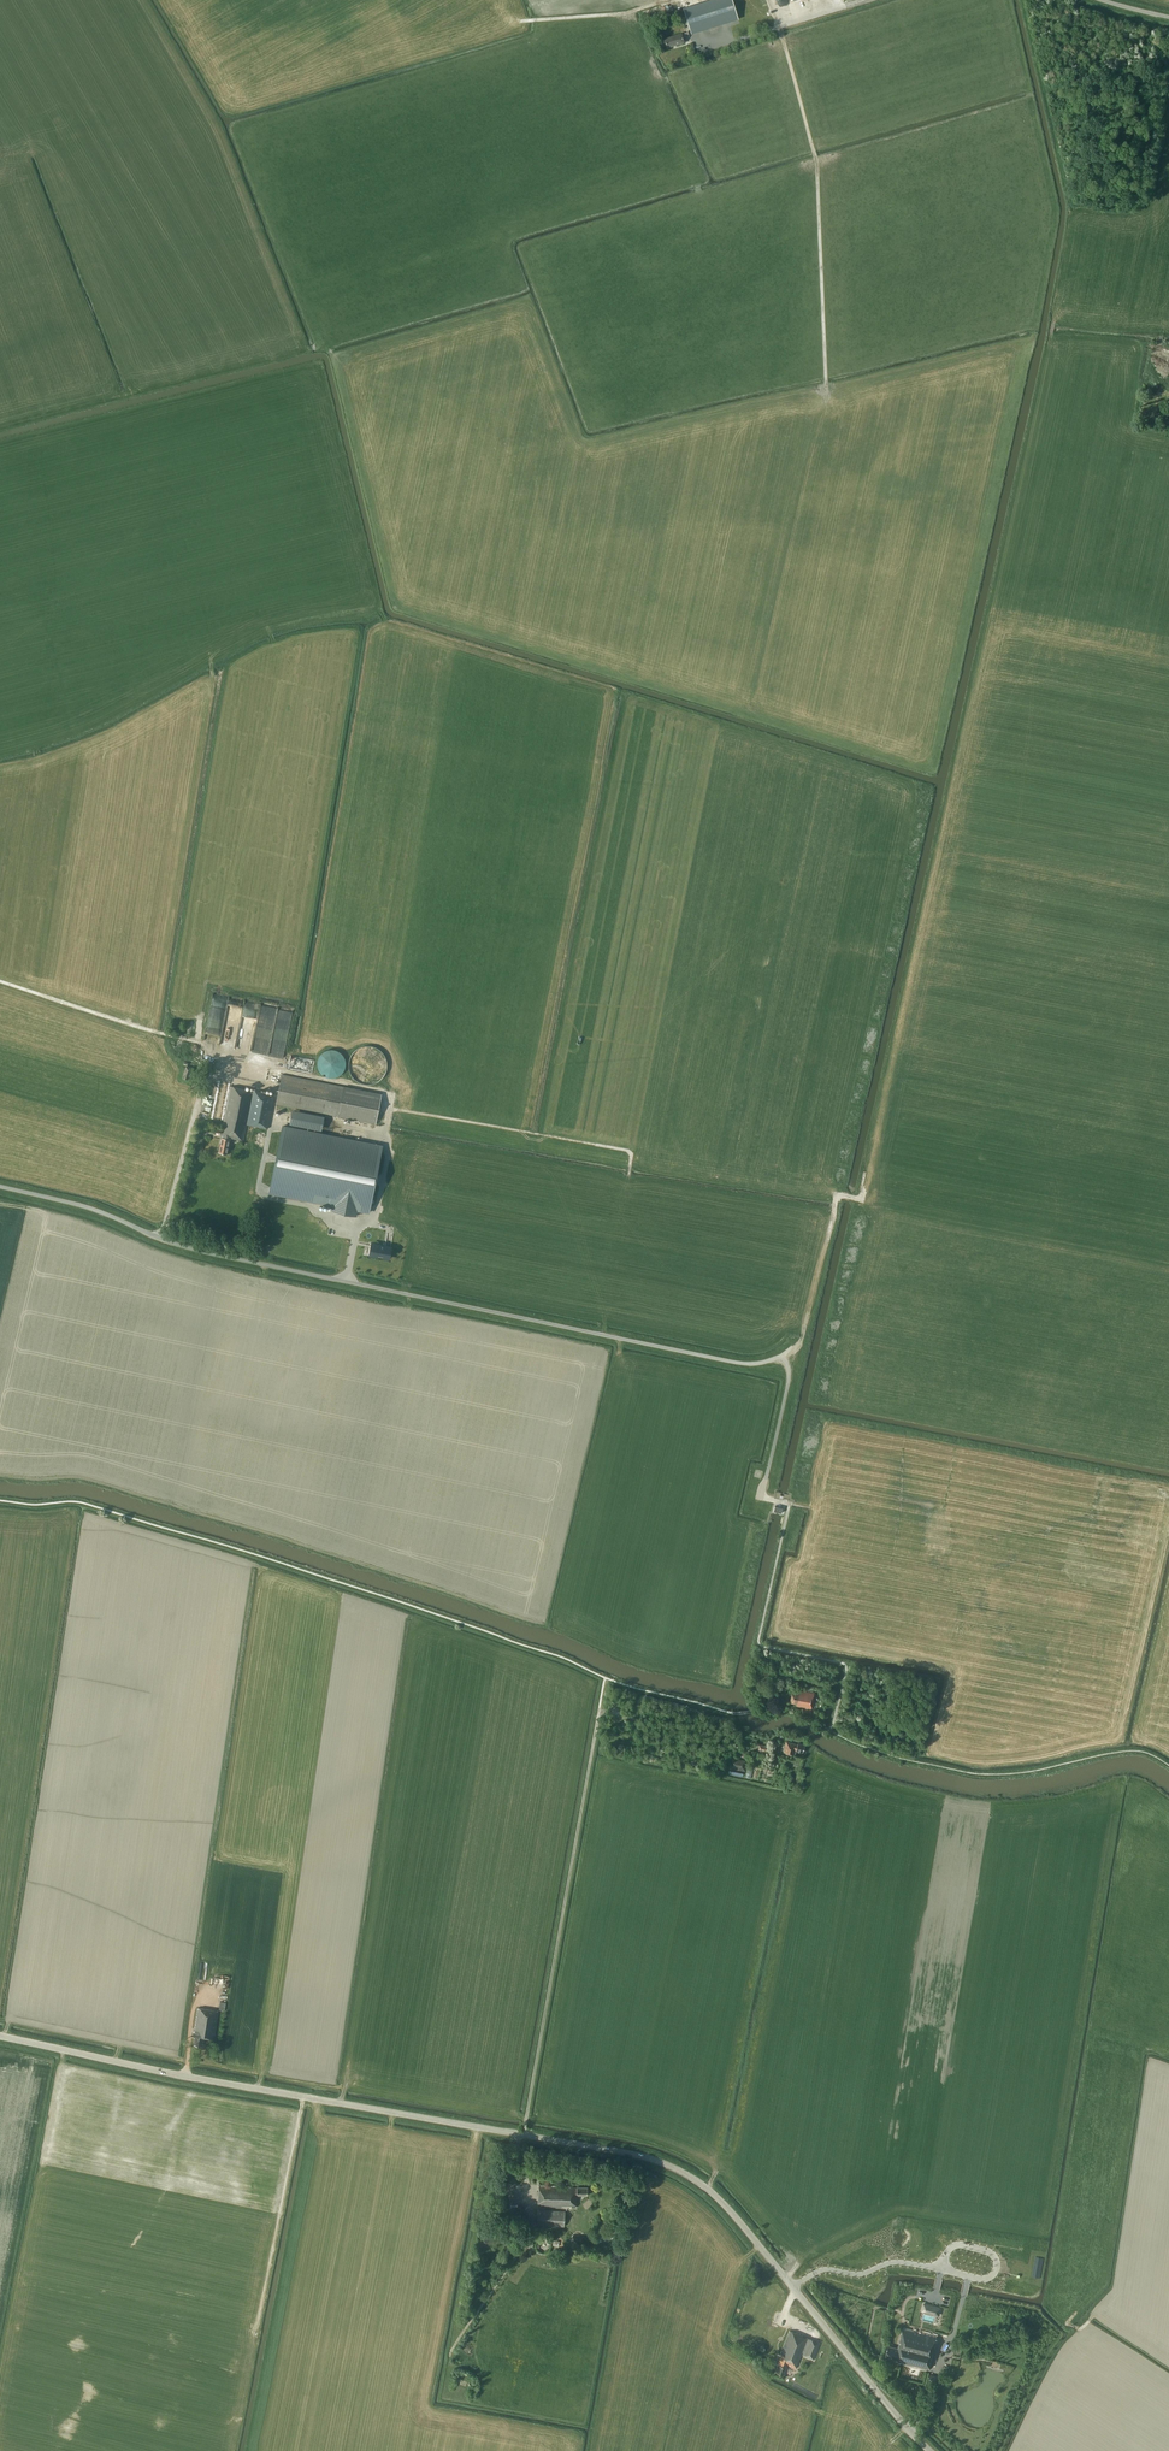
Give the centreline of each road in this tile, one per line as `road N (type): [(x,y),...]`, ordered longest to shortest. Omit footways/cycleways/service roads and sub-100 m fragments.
road 1 (tertiary): [(930,2450),(730,2209),(671,2166),(0,2036)]
road 2 (unclassified): [(781,1356),(740,1362),(215,1254),(96,1210),(0,1187)]
road 3 (unclassified): [(781,1356),(788,1383),(761,1498),(789,1505)]
road 4 (track): [(755,1748),(649,1733),(630,1718)]

